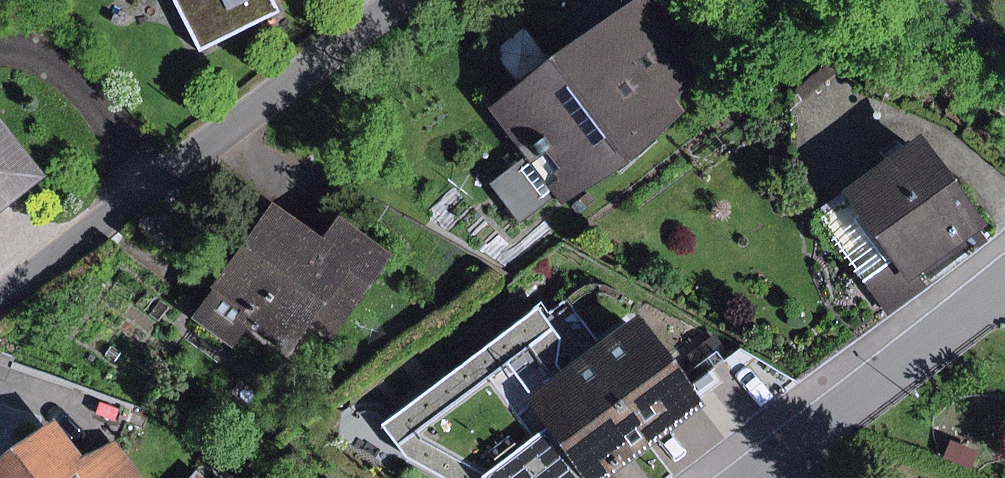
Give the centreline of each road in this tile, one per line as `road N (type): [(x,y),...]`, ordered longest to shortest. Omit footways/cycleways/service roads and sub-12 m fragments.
road 1 (residential): [(0,303),(405,0)]
road 2 (residential): [(747,477),(1004,281)]

